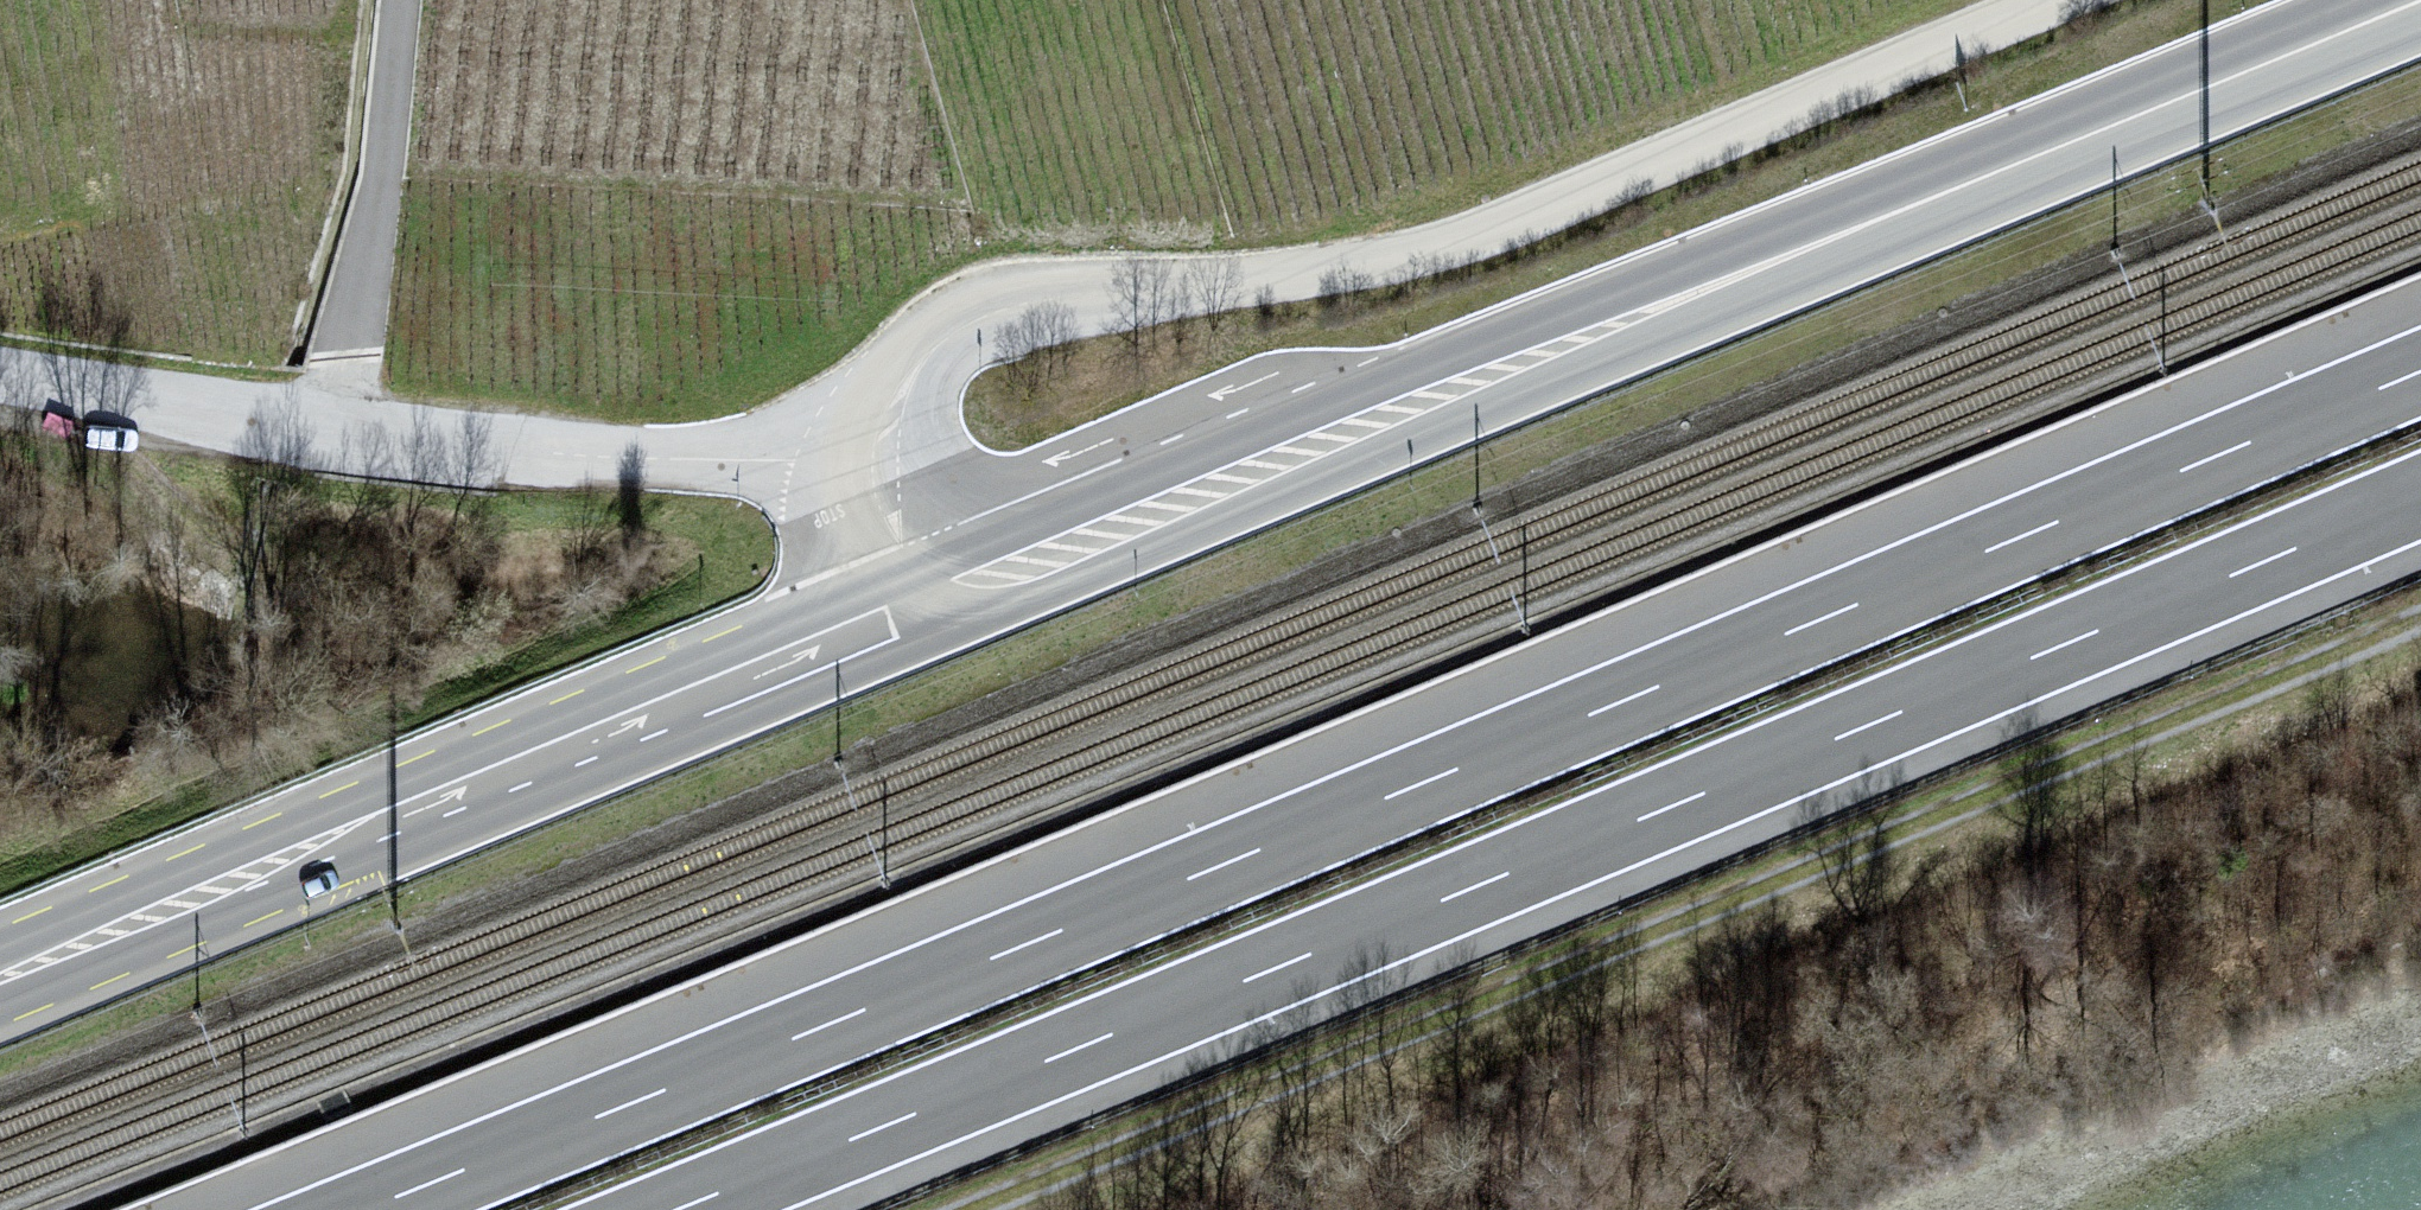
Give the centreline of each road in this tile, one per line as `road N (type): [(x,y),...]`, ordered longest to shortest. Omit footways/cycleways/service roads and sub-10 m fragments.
road 1 (motorway): [(2420,371),(359,1209)]
road 2 (motorway): [(677,1209),(2420,498)]
road 3 (primary): [(2420,1),(928,607)]
road 4 (track): [(963,1209),(2420,618)]
road 5 (unclassified): [(885,465),(891,421),(913,375),(938,343),(975,320),(1030,304),(1266,278),(1437,249),(2064,0)]
road 6 (primary): [(928,607),(0,978)]
road 7 (unclassified): [(885,465),(603,457),(349,435)]
road 8 (unclassified): [(349,435),(394,0)]
road 9 (unclassified): [(349,435),(0,385)]
road 10 (unclassified): [(928,607),(892,513),(885,465)]

